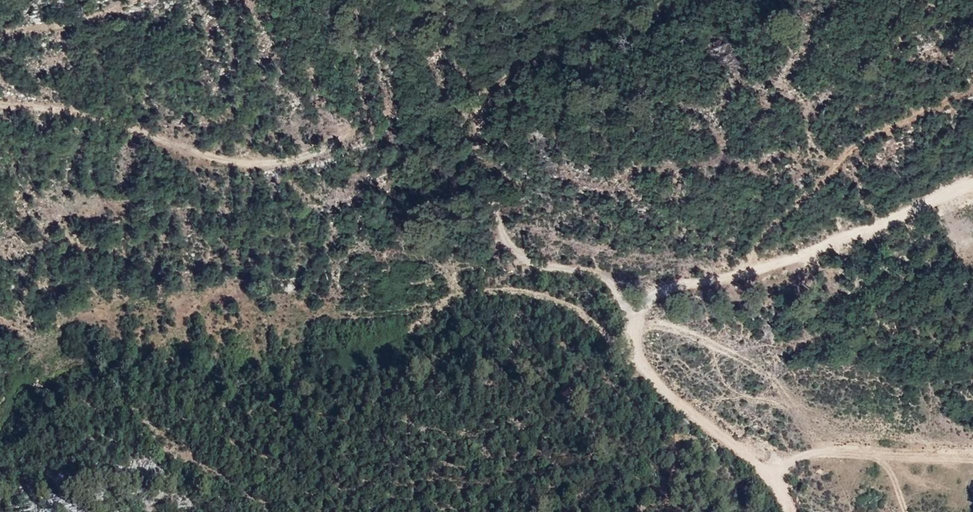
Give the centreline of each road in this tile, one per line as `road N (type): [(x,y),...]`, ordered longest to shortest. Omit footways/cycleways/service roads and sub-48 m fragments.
road 1 (track): [(639,315),(569,269),(517,253),(498,229),(501,125),(482,105),(375,141),(260,159),(83,114),(0,103)]
road 2 (track): [(786,511),(767,475),(650,379),(630,345),(639,315),(701,278),(972,187)]
road 3 (track): [(767,475),(803,454),(863,439),(914,450),(972,449)]

